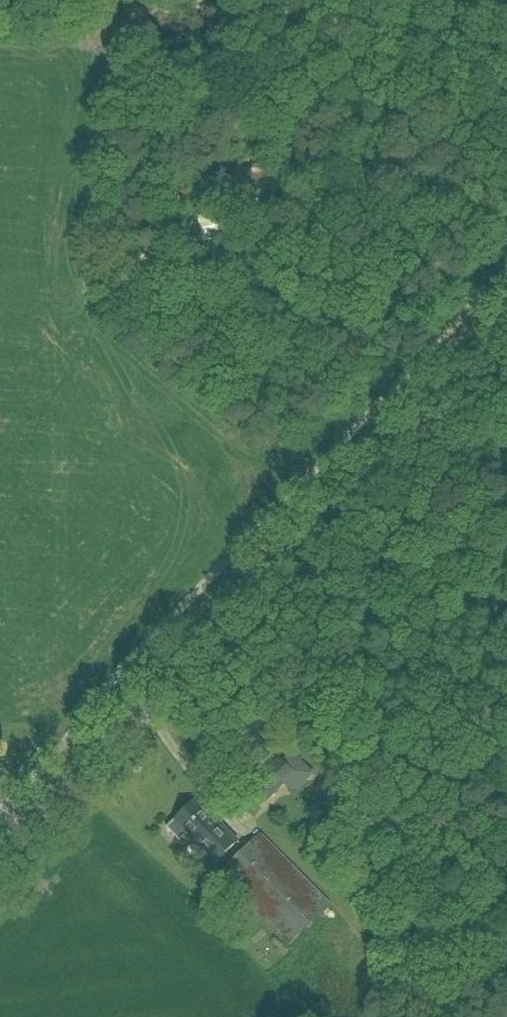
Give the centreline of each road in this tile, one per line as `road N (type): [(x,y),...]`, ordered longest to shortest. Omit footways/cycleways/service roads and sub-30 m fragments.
road 1 (tertiary): [(0,856),(506,330)]
road 2 (unclassified): [(506,60),(186,0)]

